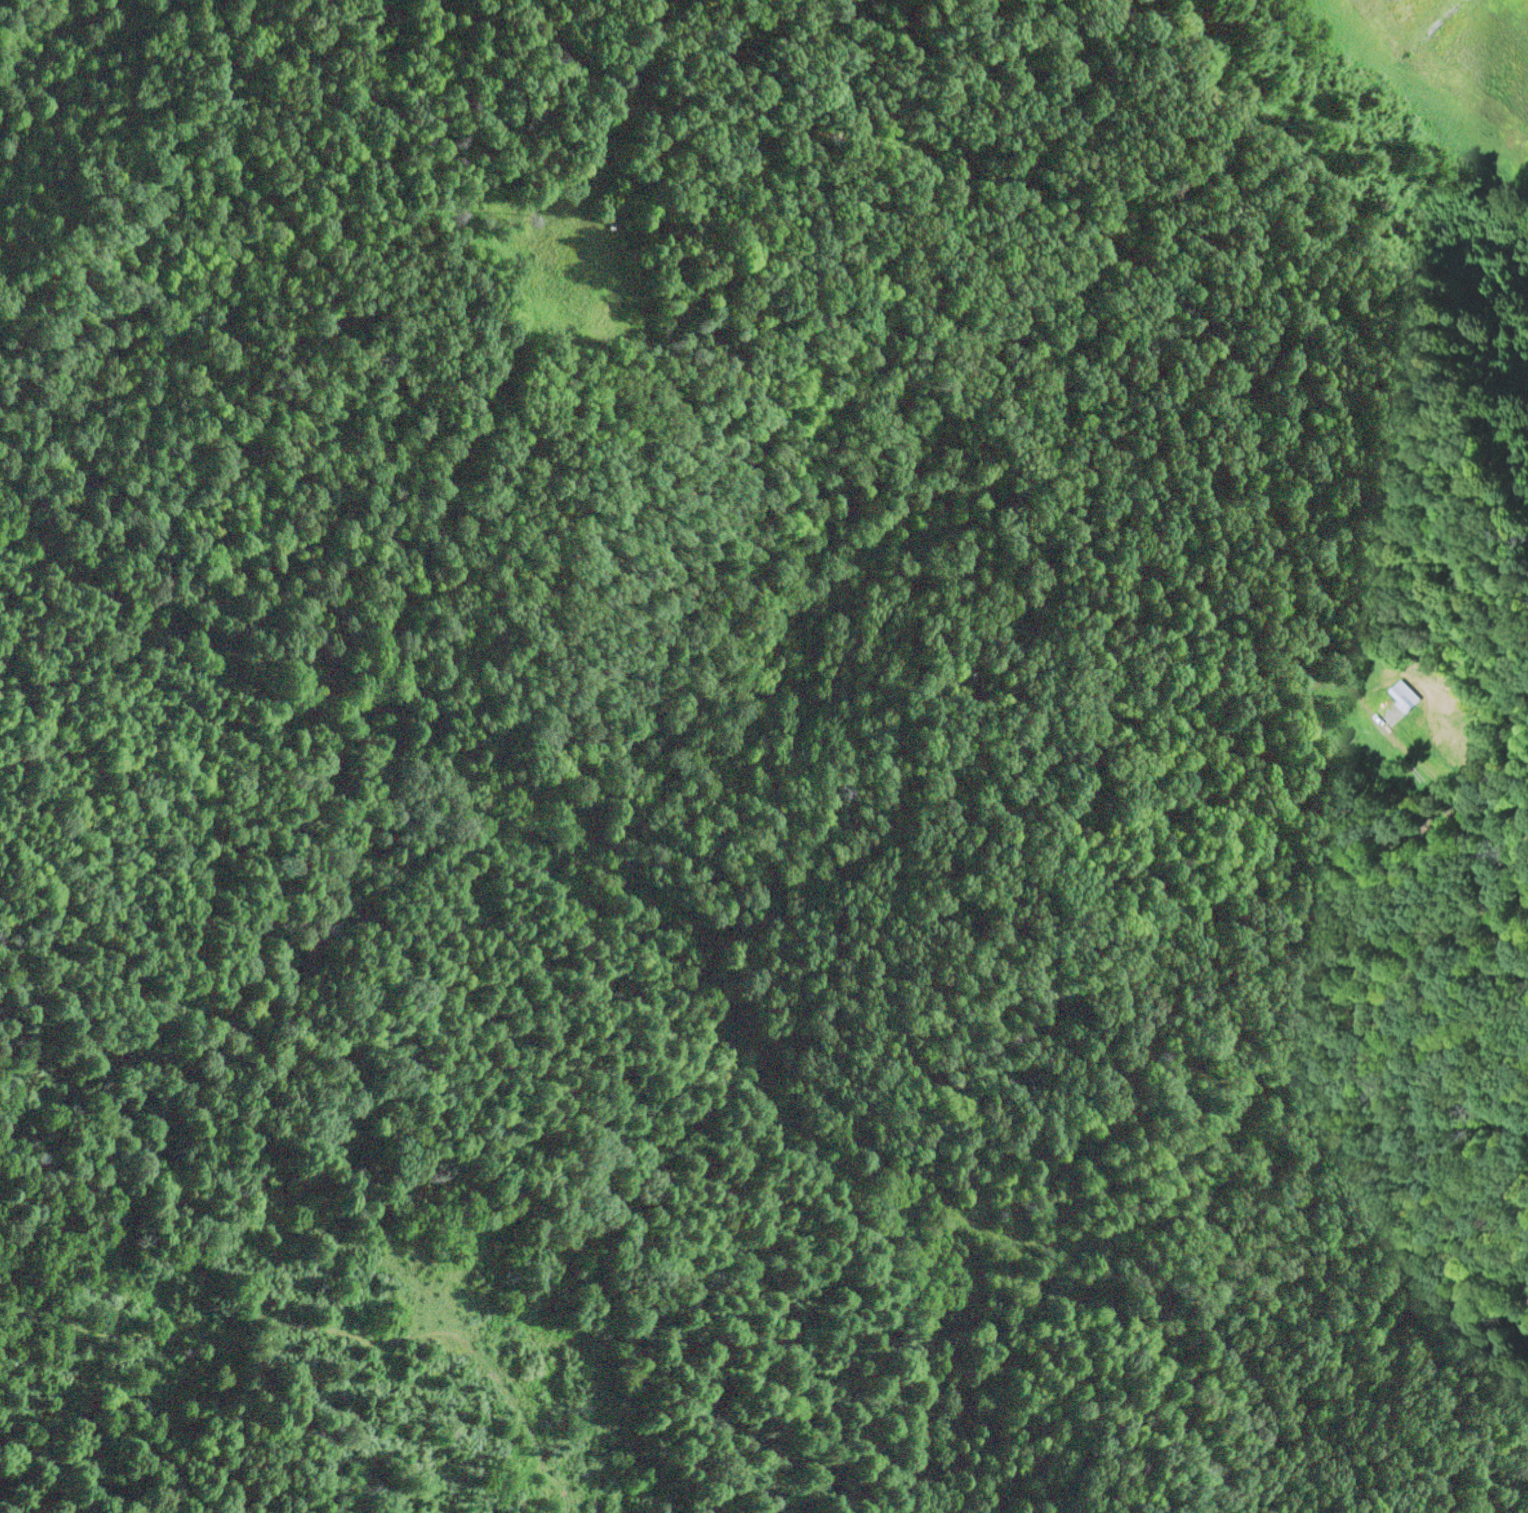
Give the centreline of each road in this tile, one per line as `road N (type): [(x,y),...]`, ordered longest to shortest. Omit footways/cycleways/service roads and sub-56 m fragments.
road 1 (track): [(1527,924),(1478,864),(1419,758),(1375,718),(1322,647),(1251,498),(1231,399),(1206,340),(1161,292),(1085,226),(992,164),(909,141),(743,120),(621,89),(549,31),(528,0)]
road 2 (residential): [(558,1512),(524,1418),(486,1360),(458,1337),(332,1332),(254,1315),(166,1332),(75,1327)]

